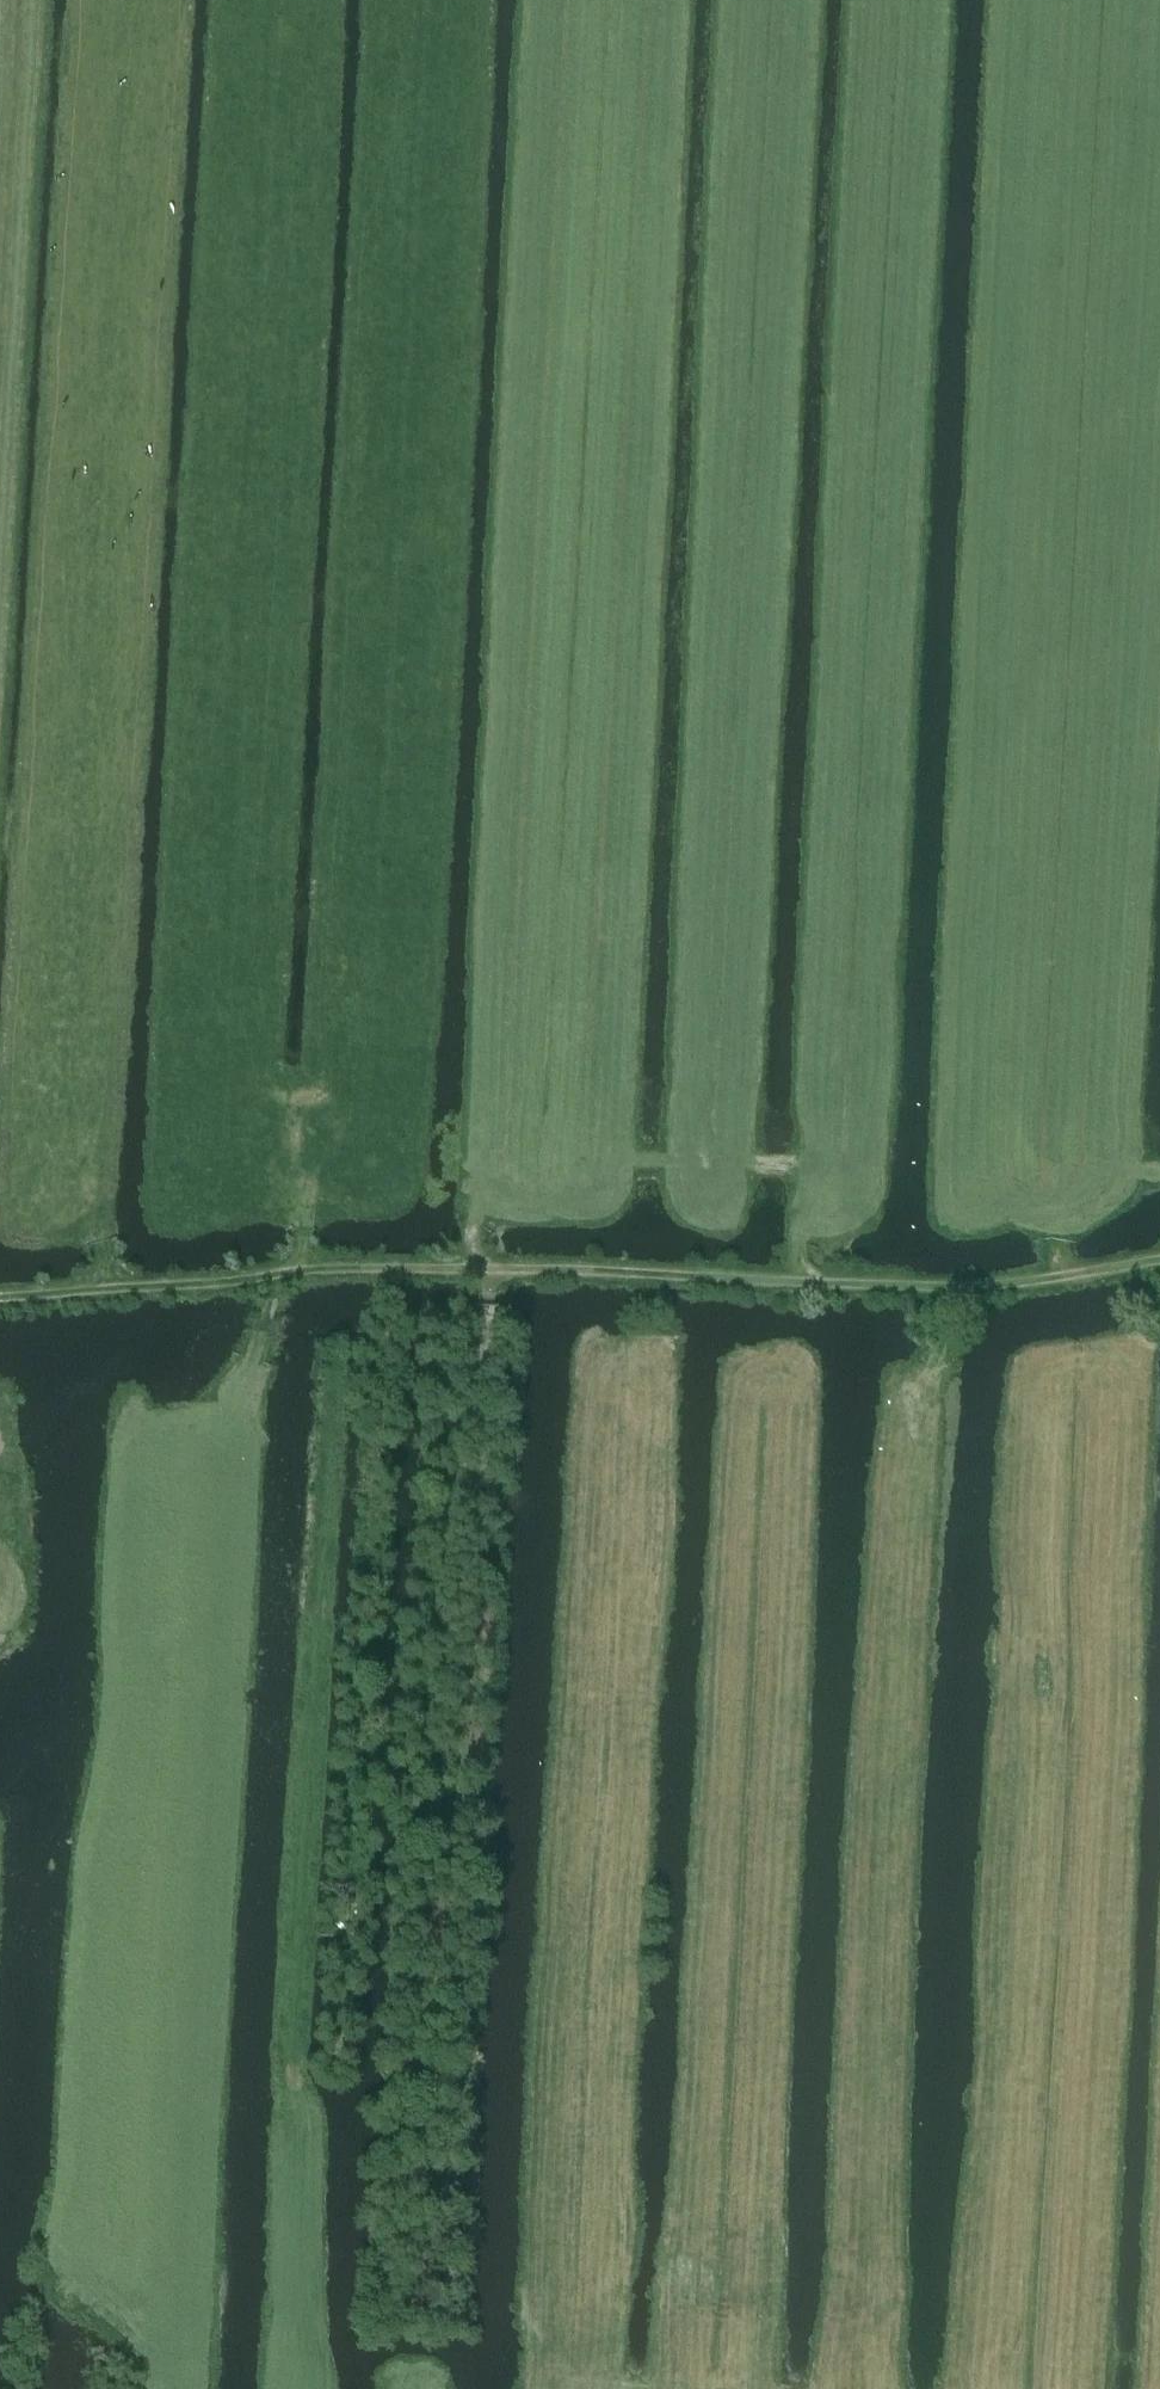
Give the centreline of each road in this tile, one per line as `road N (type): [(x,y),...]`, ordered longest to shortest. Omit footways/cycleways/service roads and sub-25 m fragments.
road 1 (track): [(0,1296),(262,1273),(570,1266),(855,1290),(1043,1279),(1159,1261)]
road 2 (track): [(242,1398),(272,1272)]

